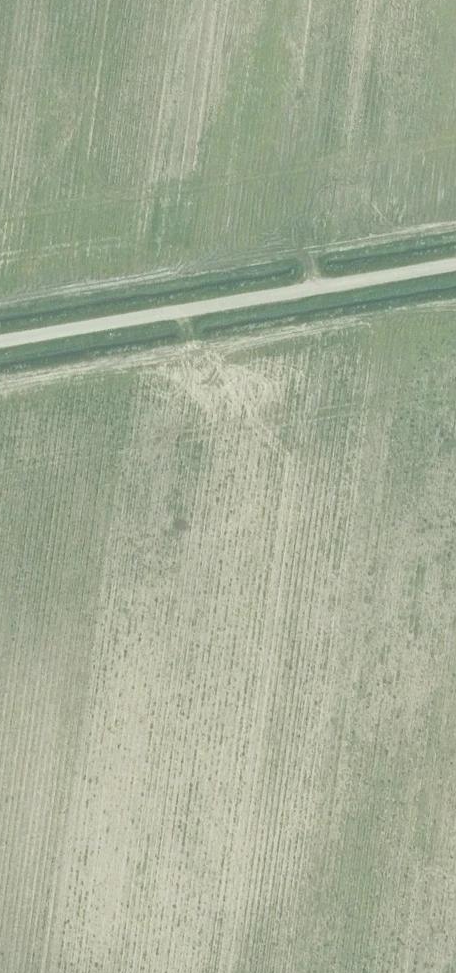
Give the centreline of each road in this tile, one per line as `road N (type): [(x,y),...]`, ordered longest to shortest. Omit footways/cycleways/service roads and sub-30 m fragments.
road 1 (unclassified): [(0,348),(455,271)]

